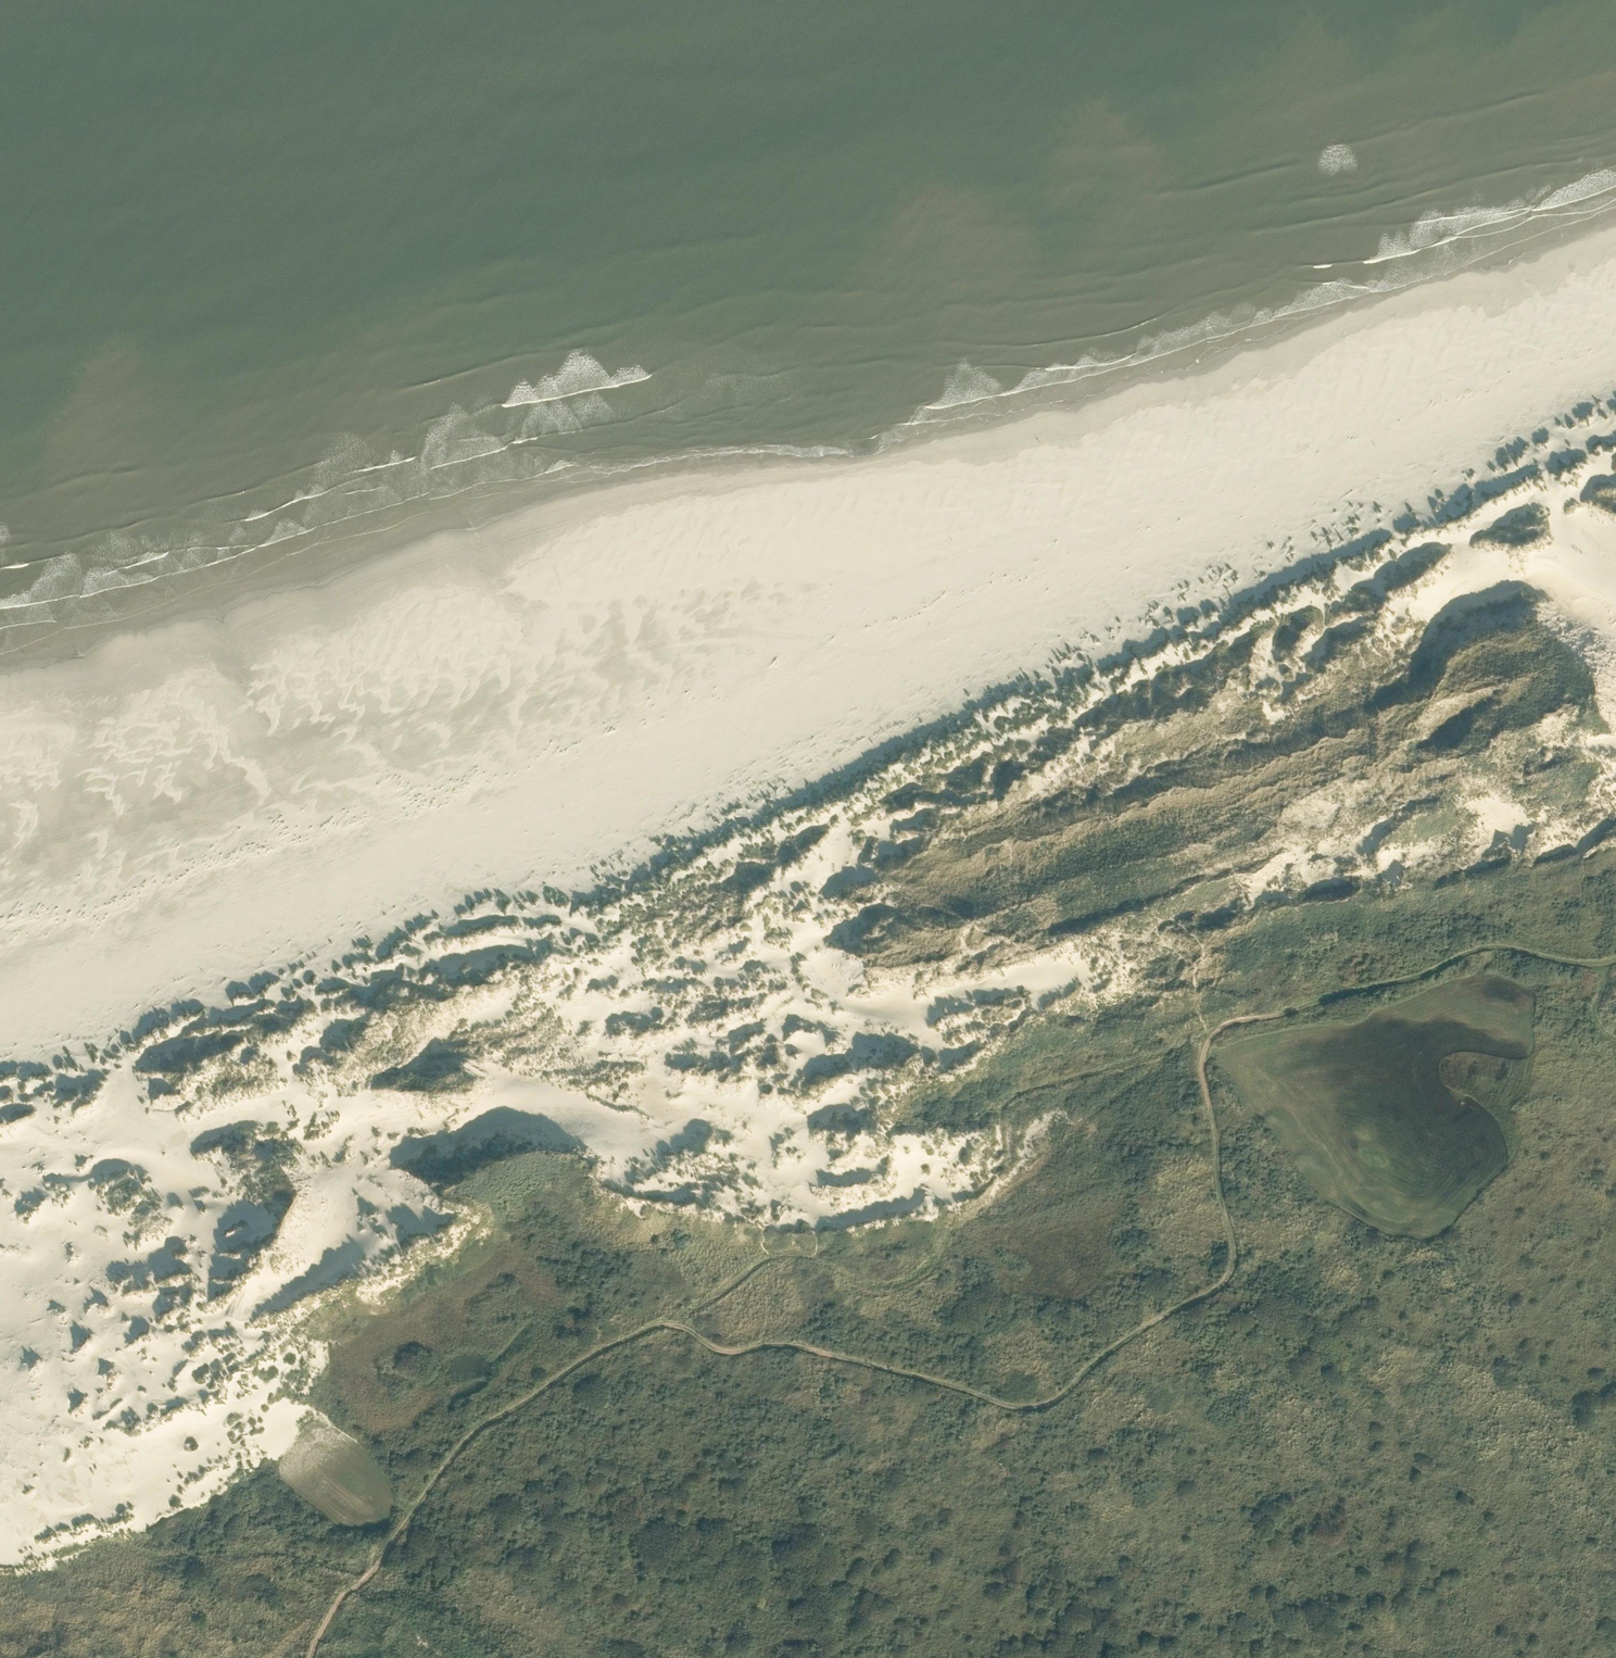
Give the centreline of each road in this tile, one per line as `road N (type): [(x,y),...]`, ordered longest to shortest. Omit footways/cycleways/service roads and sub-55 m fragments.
road 1 (track): [(1209,1035),(1201,1062),(1233,1270),(1208,1293),(1136,1331),(1053,1402),(1027,1408),(995,1403),(800,1349),(720,1353),(680,1325),(658,1323)]
road 2 (track): [(313,1657),(328,1615),(364,1586),(467,1435),(658,1323)]
road 3 (track): [(1209,1035),(1417,978),(1481,950),(1615,961)]

